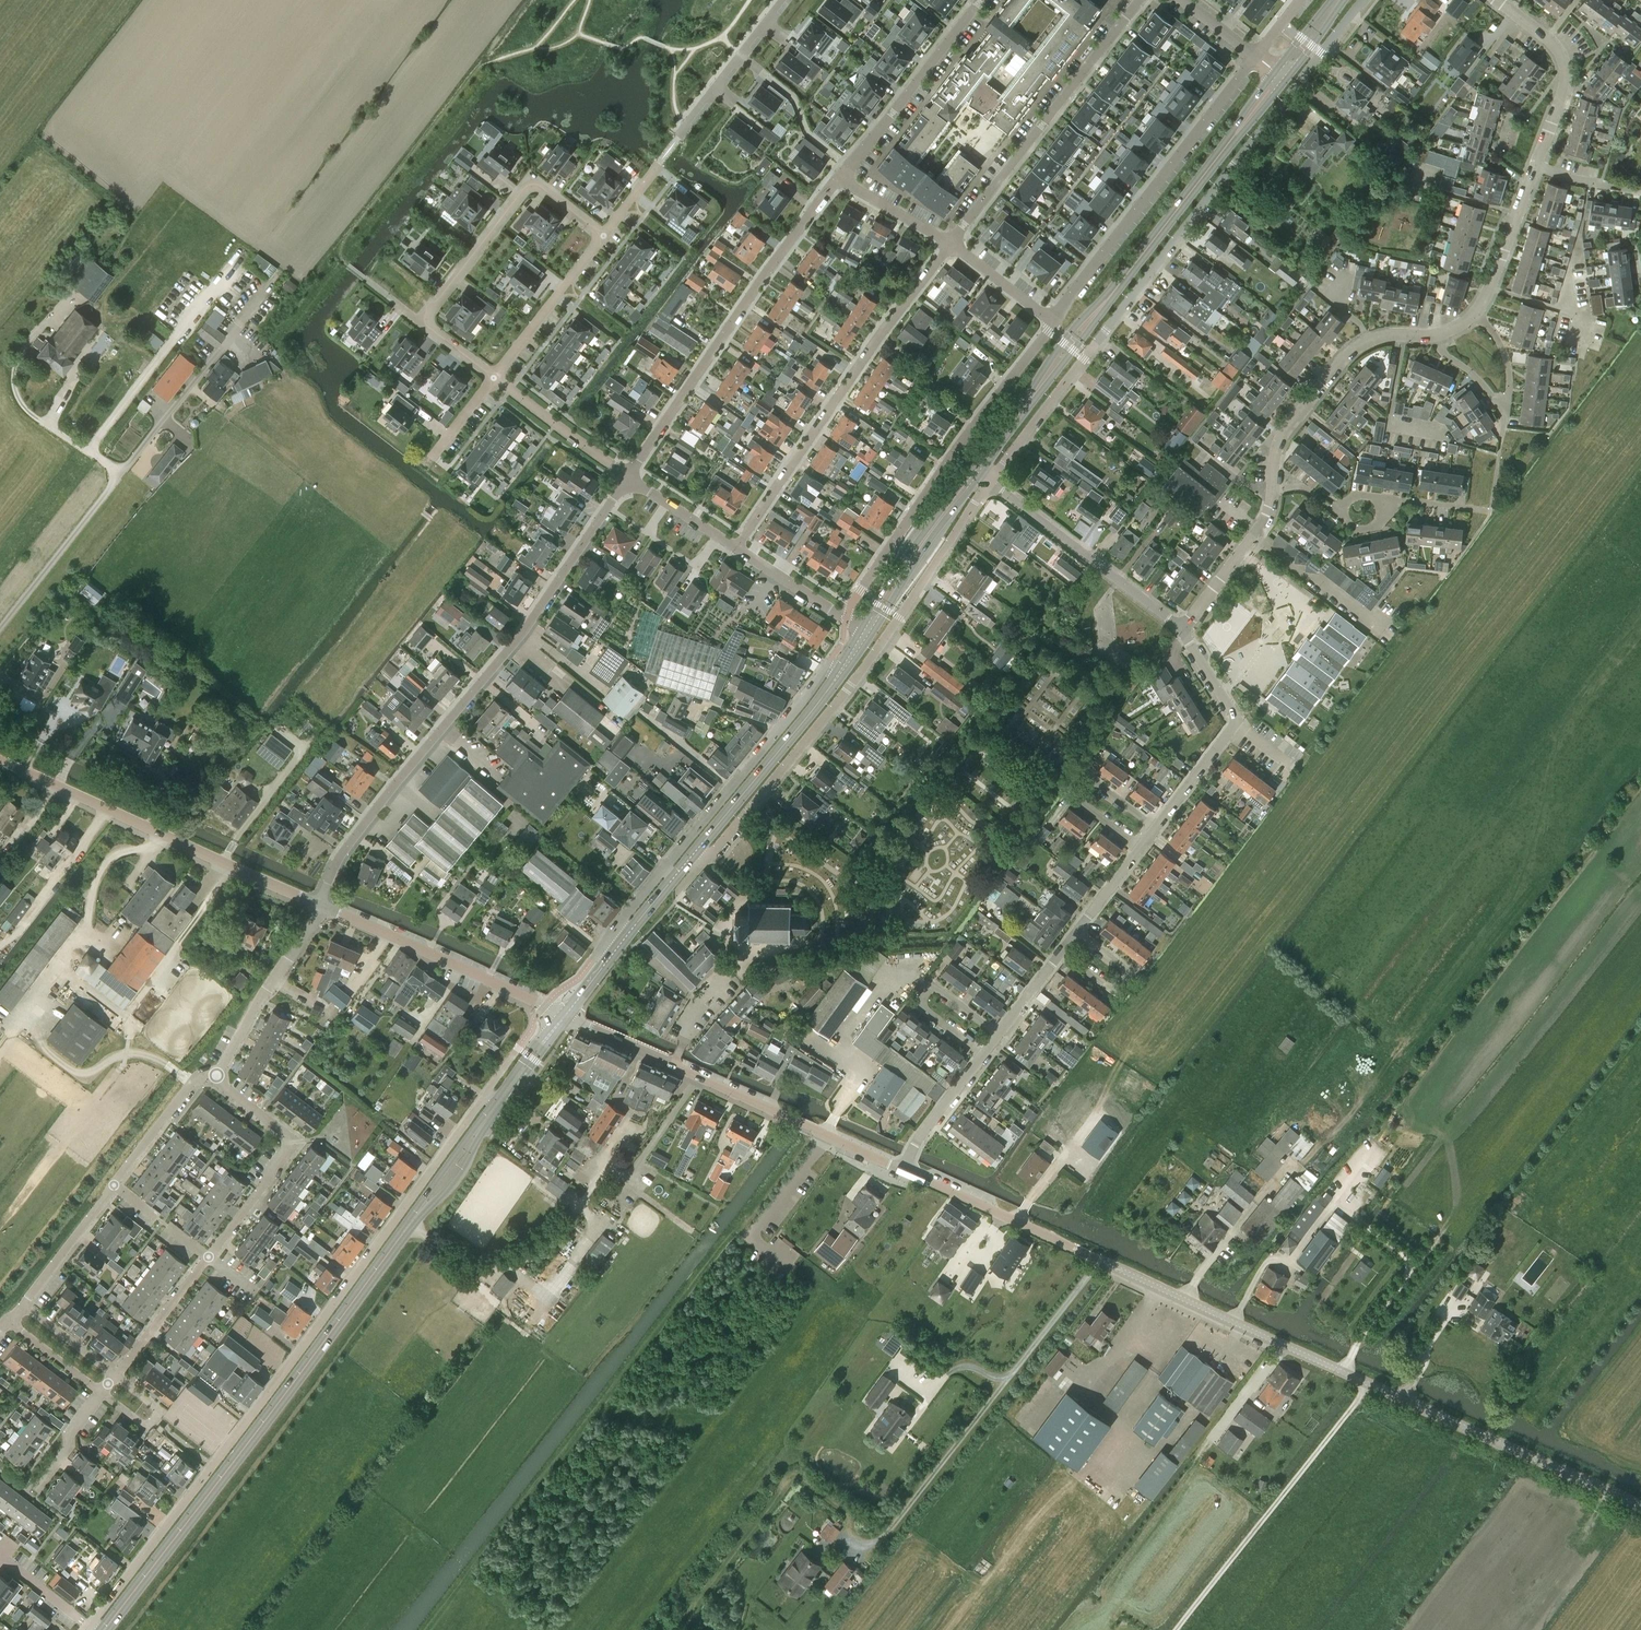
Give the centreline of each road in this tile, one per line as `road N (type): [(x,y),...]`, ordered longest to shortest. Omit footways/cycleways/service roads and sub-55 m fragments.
road 1 (tertiary): [(1640,1505),(902,1169)]
road 2 (unclassified): [(86,1629),(486,1094),(499,1102)]
road 3 (primary): [(104,1629),(499,1102)]
road 4 (residential): [(989,482),(1365,0)]
road 5 (residential): [(320,906),(343,855),(524,629),(627,476)]
road 6 (primary): [(976,472),(1280,75)]
road 7 (residential): [(693,855),(704,860),(716,851),(850,687),(989,482)]
road 8 (track): [(409,1225),(471,1267),(515,1261),(607,1172),(631,1174),(700,1076)]
road 9 (residential): [(827,666),(602,946),(609,958)]
road 10 (residential): [(735,548),(950,244)]
road 11 (residential): [(627,476),(838,179)]
road 12 (residential): [(846,618),(1051,322)]
road 13 (tertiary): [(320,906),(0,759)]
road 14 (residential): [(1258,58),(1051,322)]
road 15 (residential): [(950,244),(1139,0)]
road 16 (residential): [(431,331),(430,309),(528,186),(603,236)]
road 17 (tertiary): [(565,1015),(320,906)]
road 18 (residential): [(1274,489),(1278,440),(1344,357),(1389,335),(1435,335)]
road 19 (tertiary): [(902,1169),(674,1064)]
road 20 (residential): [(216,1075),(293,1143),(209,1257)]
road 21 (residential): [(1155,827),(1236,720),(1181,628)]
road 22 (residential): [(1181,628),(989,482)]
road 23 (primary): [(693,855),(841,672)]
road 24 (residential): [(838,179),(982,0)]
road 25 (residential): [(1535,167),(1561,90),(1561,57),(1497,0)]
road 26 (residential): [(216,1075),(320,906)]
road 27 (residential): [(985,1052),(917,1003),(932,983),(999,1033)]
road 28 (primary): [(868,631),(976,472)]
road 29 (residential): [(1155,827),(1089,777),(1074,797),(1140,847)]
road 30 (residential): [(491,377),(603,236)]
road 31 (residential): [(1181,628),(1264,523),(1274,489)]
road 32 (residential): [(627,476),(491,377)]
road 33 (residential): [(1474,313),(1535,167)]
road 34 (track): [(579,1203),(596,1223),(595,1238),(558,1287),(535,1286),(515,1261)]
road 35 (residential): [(689,126),(783,0)]
road 36 (residential): [(114,1185),(193,1081),(216,1075)]
road 37 (residential): [(116,1375),(209,1257)]
road 38 (residential): [(24,1305),(114,1185)]
road 39 (residential): [(902,1169),(985,1052)]
road 40 (residential): [(1078,932),(1125,967),(1110,988),(1063,953)]
road 41 (residential): [(101,1392),(146,1426),(160,1408),(116,1375)]
road 42 (primary): [(609,958),(693,855)]
road 43 (residential): [(846,618),(735,548)]
road 44 (residential): [(735,548),(627,476)]
road 45 (residential): [(838,179),(950,244)]
road 46 (residential): [(950,244),(1051,322)]

